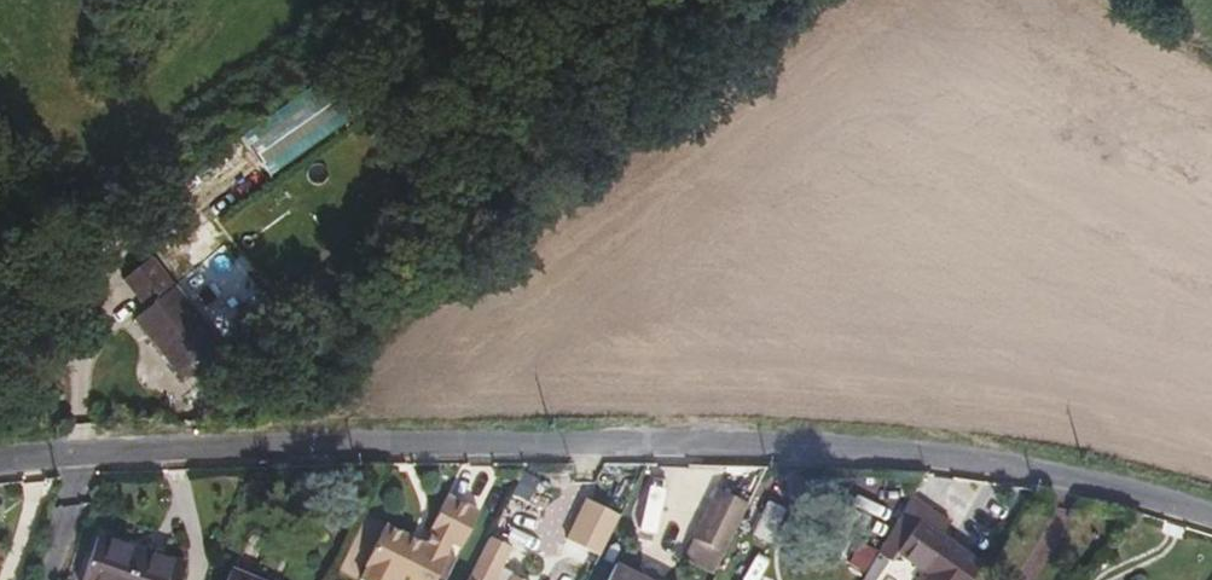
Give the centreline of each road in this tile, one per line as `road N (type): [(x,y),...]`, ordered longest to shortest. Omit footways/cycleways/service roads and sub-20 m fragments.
road 1 (residential): [(0,471),(348,449),(870,440),(1211,508)]

